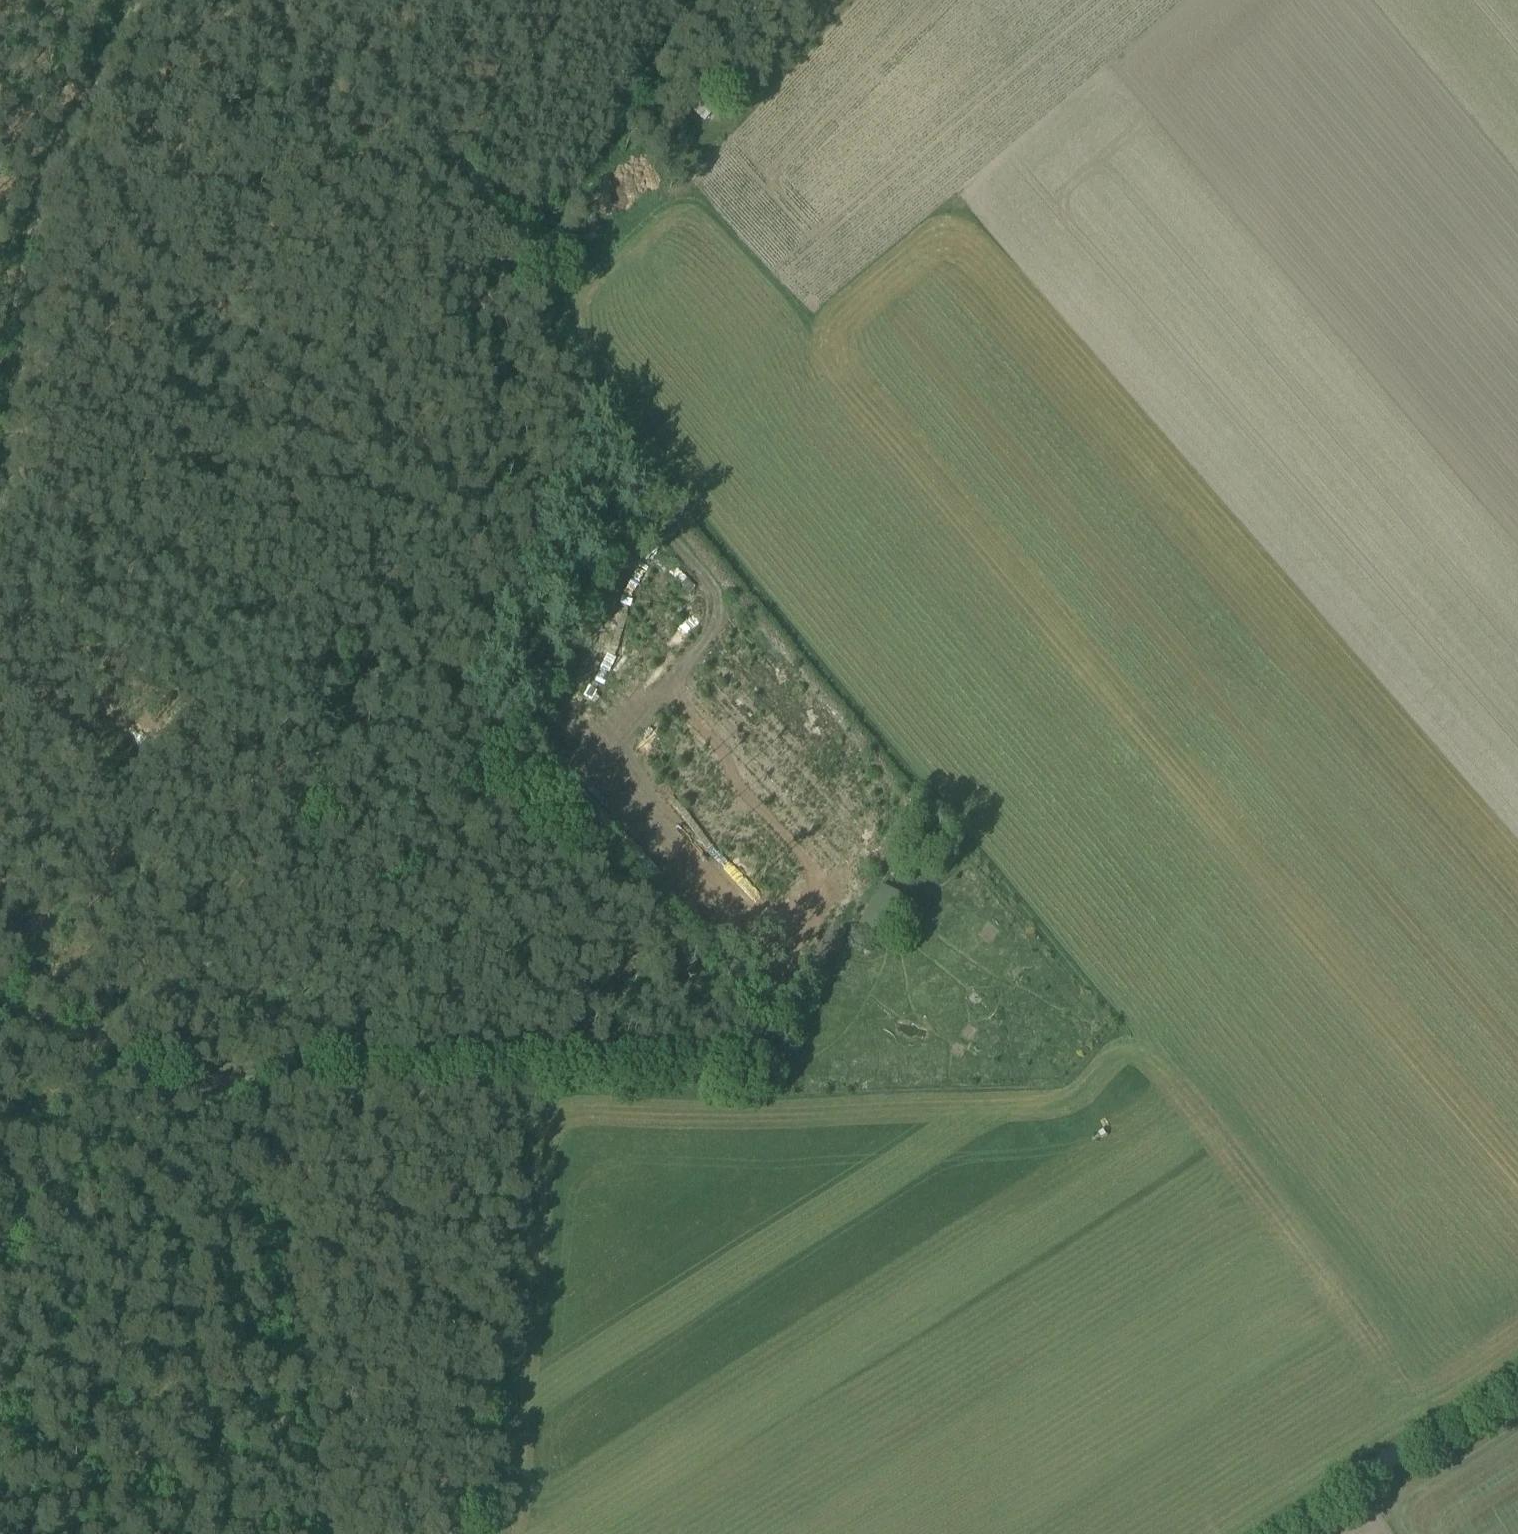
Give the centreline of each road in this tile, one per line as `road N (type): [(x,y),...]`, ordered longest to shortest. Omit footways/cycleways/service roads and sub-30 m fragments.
road 1 (track): [(0,492),(43,182),(144,0)]
road 2 (track): [(1517,1380),(1282,1533)]

